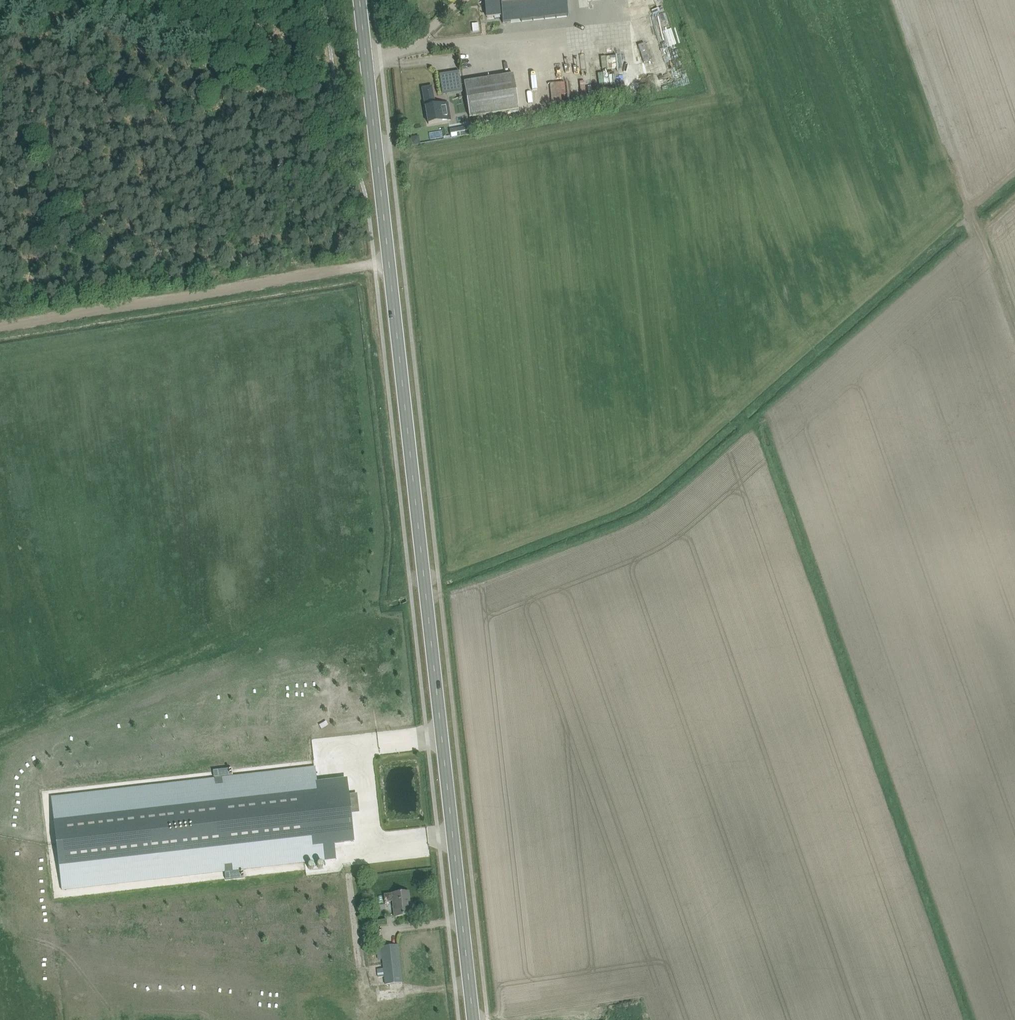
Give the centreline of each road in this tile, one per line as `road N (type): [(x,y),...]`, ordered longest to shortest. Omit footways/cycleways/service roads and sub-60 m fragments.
road 1 (primary): [(474,1019),(362,0)]
road 2 (track): [(0,326),(393,265)]
road 3 (track): [(1014,324),(904,0)]

